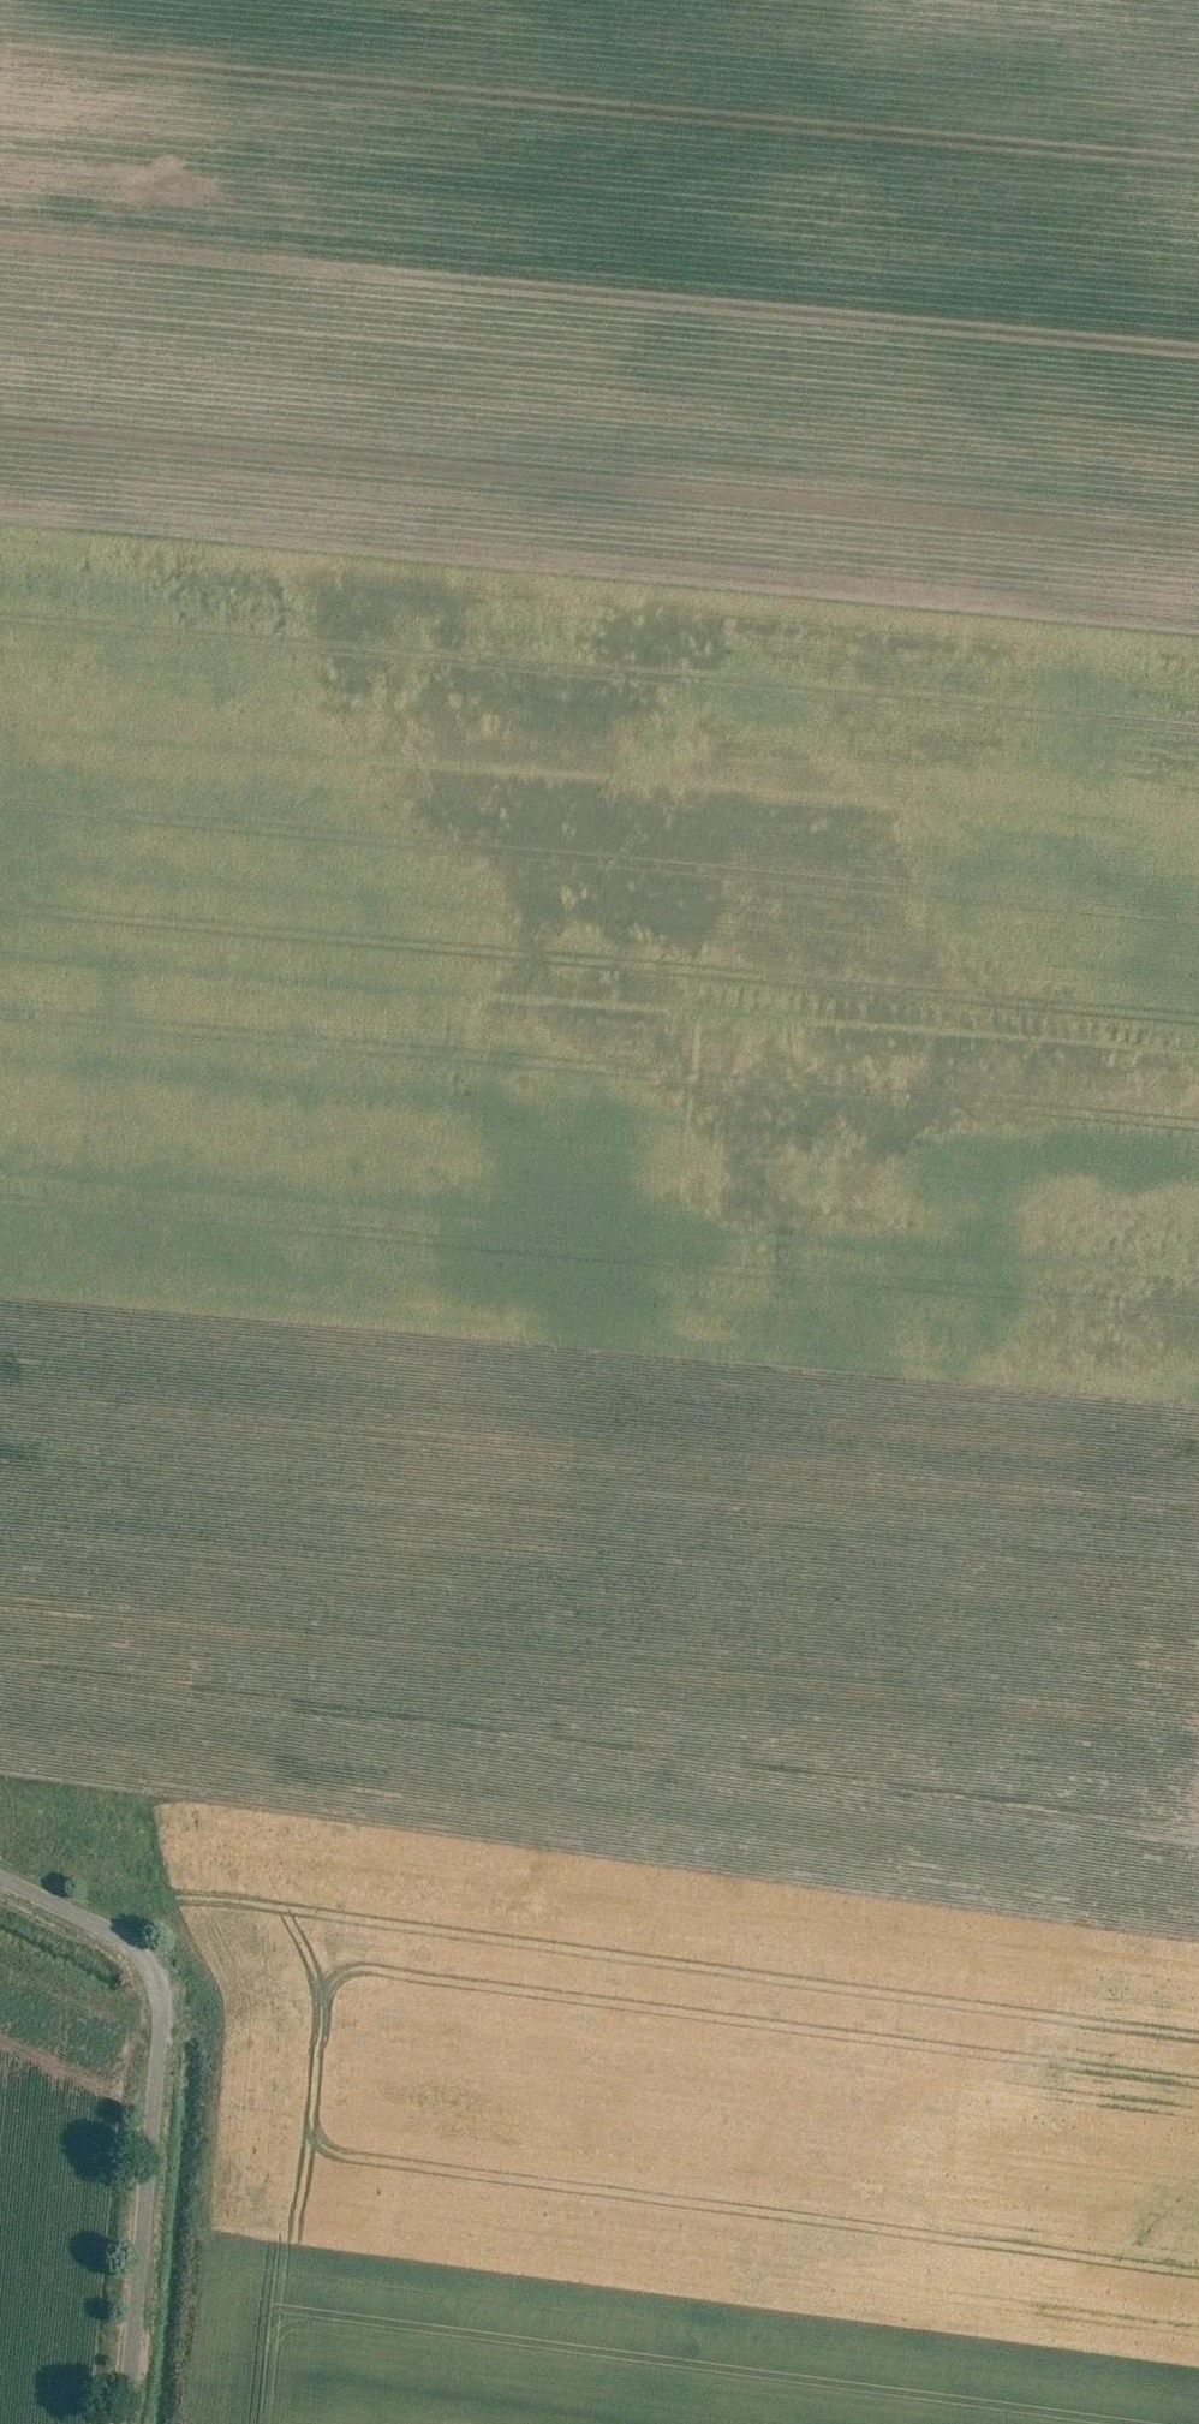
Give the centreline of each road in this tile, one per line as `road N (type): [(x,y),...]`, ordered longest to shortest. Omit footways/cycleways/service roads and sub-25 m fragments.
road 1 (unclassified): [(110,2423),(146,2034),(134,1976),(89,1930),(0,1888)]

